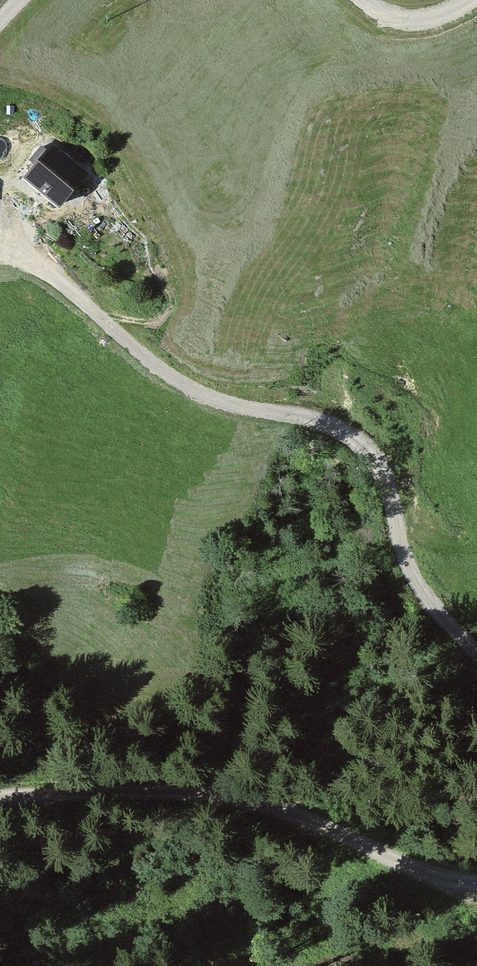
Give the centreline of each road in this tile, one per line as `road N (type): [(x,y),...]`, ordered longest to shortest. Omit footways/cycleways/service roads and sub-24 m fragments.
road 1 (track): [(0,251),(55,276),(152,364),(231,405),(347,434),(388,483),(413,579),(450,634),(476,655)]
road 2 (track): [(476,886),(413,874),(331,831),(226,799),(124,790),(0,798)]

